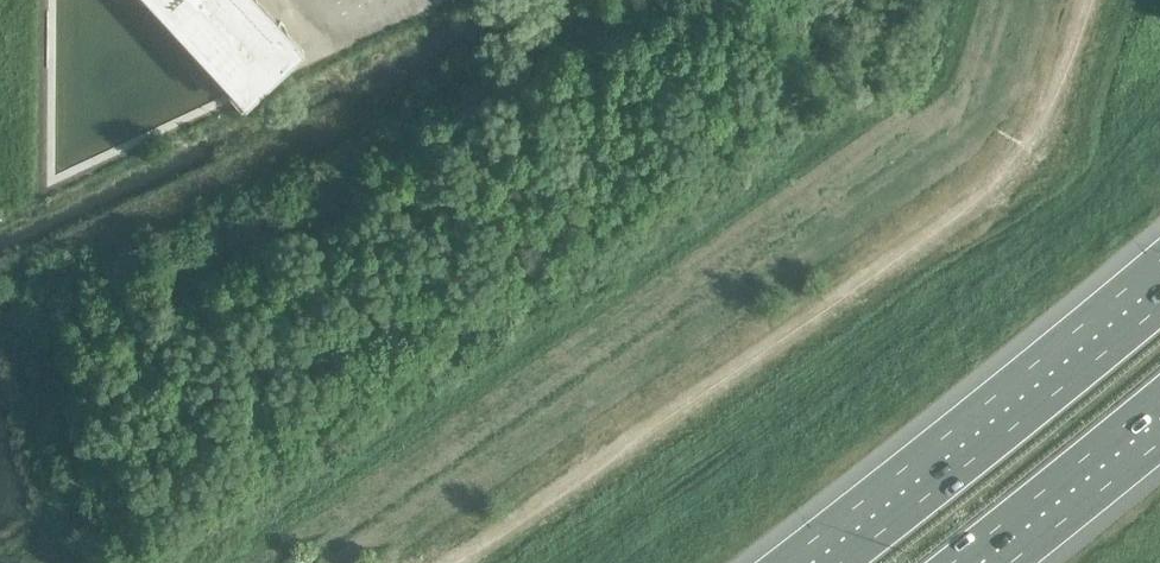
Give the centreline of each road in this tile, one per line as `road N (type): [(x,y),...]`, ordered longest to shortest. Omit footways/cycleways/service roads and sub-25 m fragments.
road 1 (motorway): [(1159,281),(807,562)]
road 2 (motorway): [(973,562),(1159,414)]

